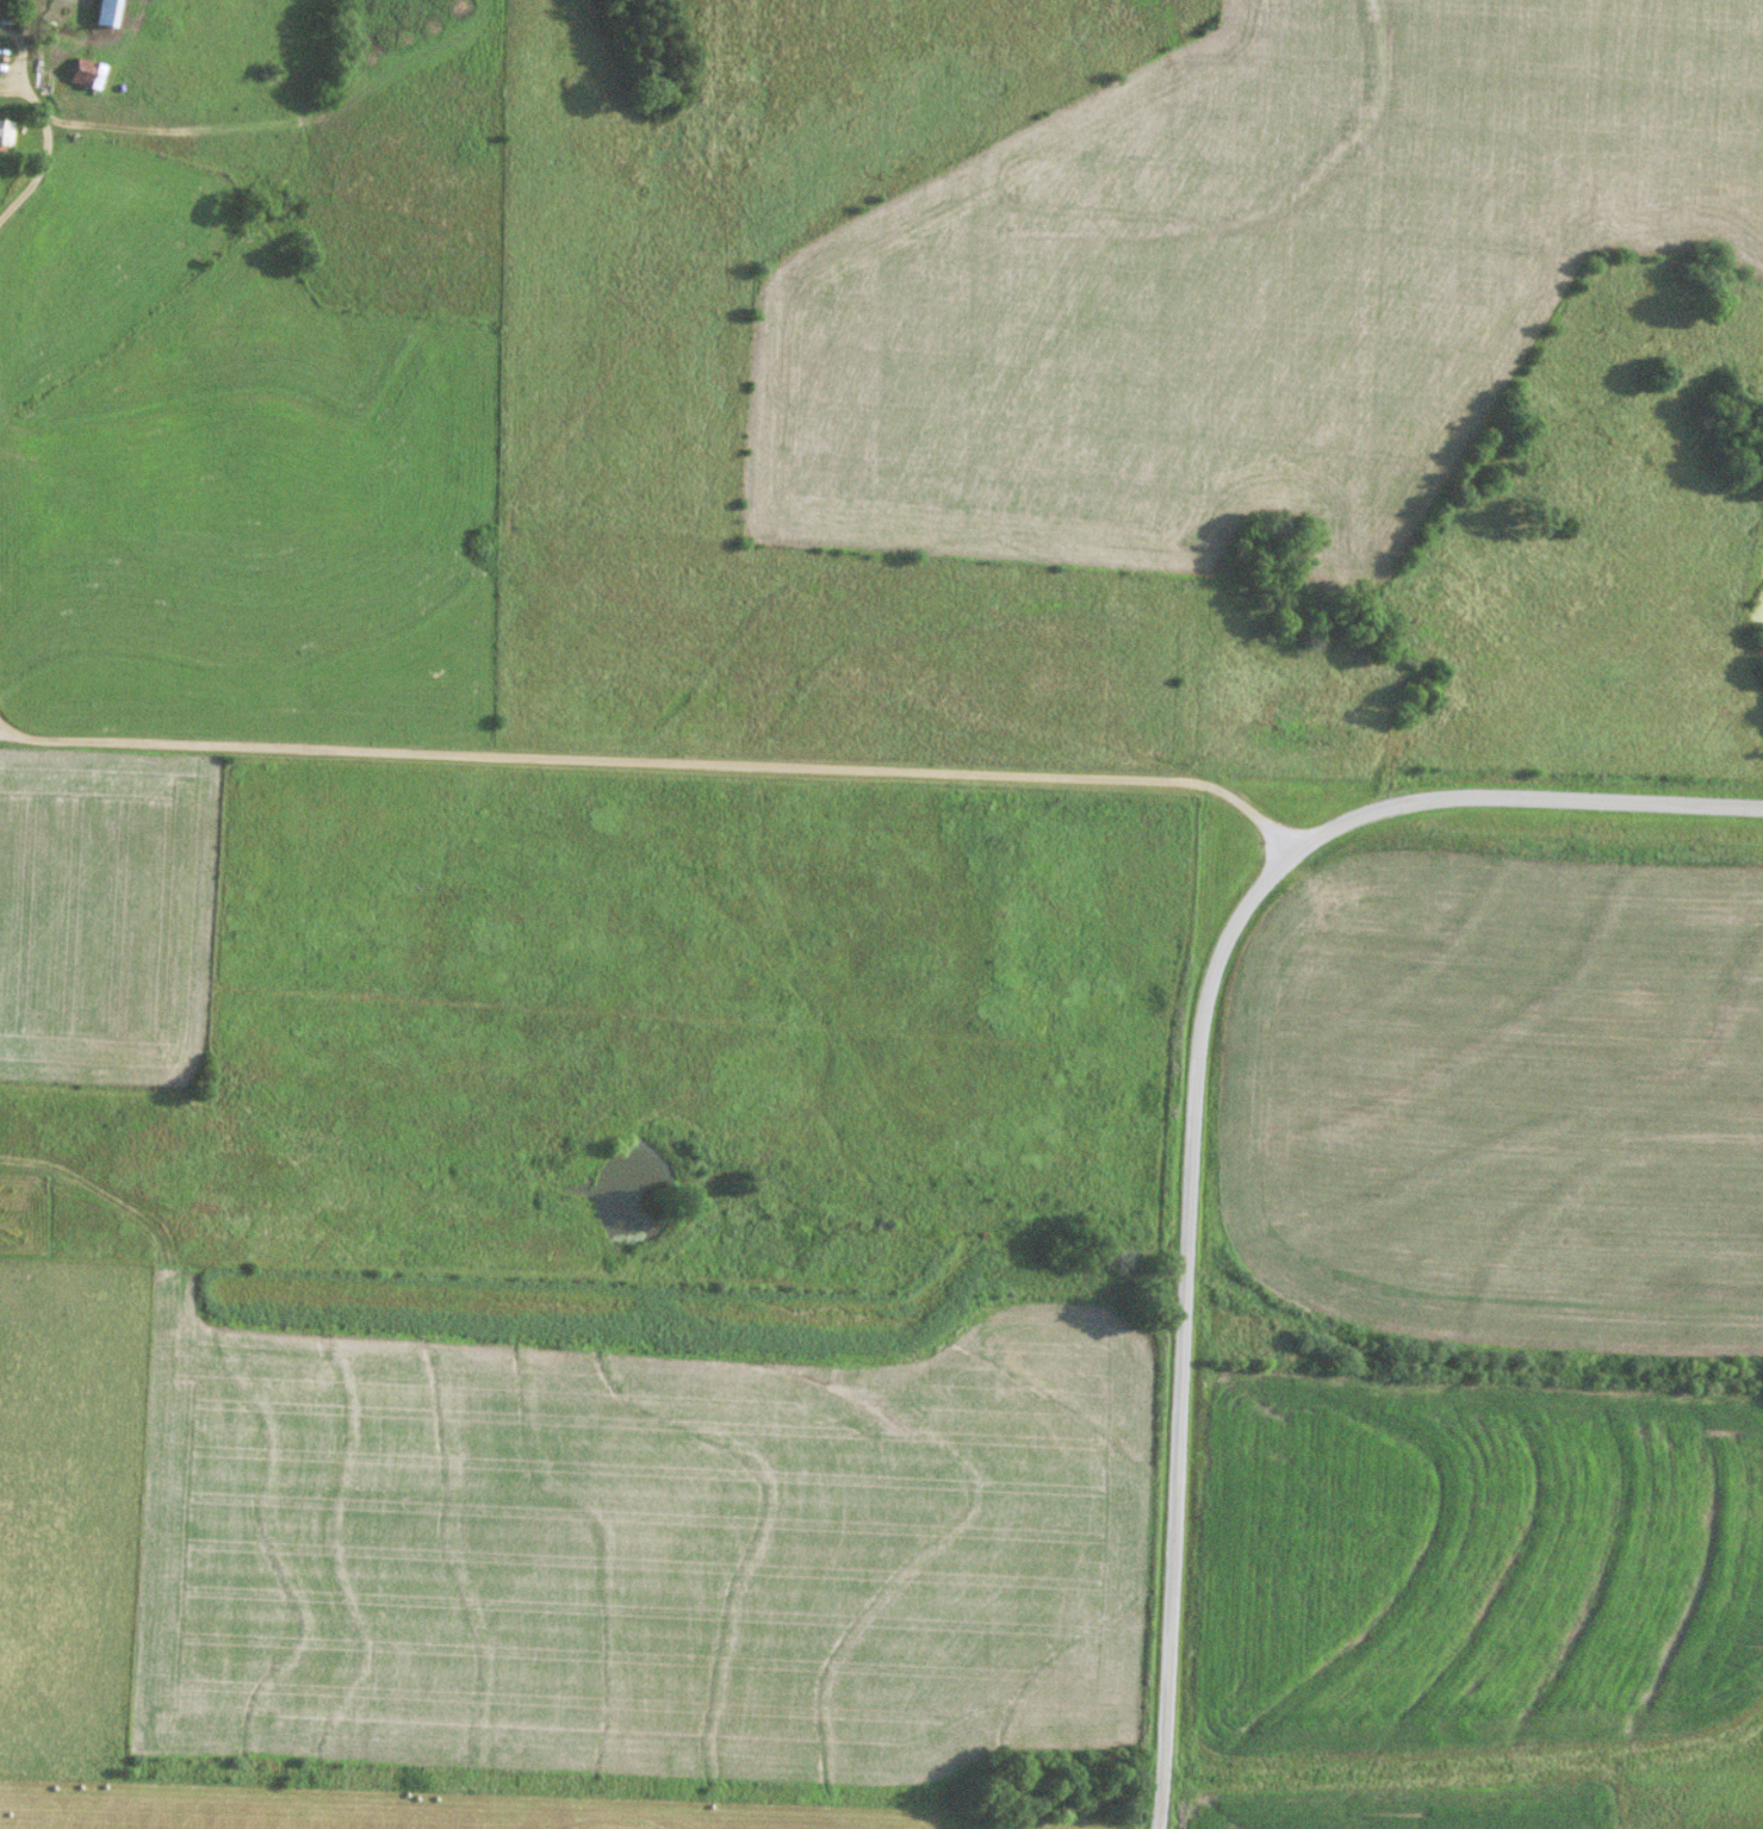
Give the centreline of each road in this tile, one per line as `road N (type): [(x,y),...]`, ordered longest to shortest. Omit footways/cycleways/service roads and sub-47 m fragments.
road 1 (secondary): [(1762,805),(1479,792),(1399,798),(1320,827),(1293,847),(1215,953),(1199,1022),(1162,1828)]

